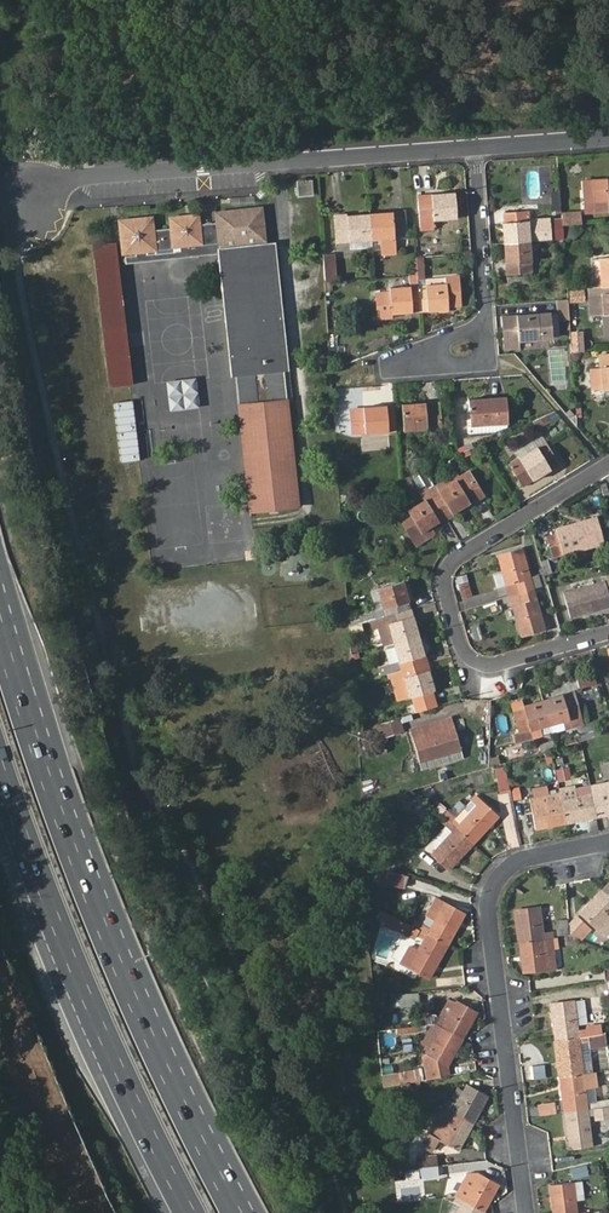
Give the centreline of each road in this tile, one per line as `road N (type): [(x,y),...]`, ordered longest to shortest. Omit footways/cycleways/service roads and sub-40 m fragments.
road 1 (motorway): [(237,1212),(99,922),(0,630)]
road 2 (motorway): [(0,763),(116,1062),(192,1212)]
road 3 (residential): [(475,148),(20,184)]
road 4 (residential): [(608,842),(527,858),(490,892),(526,1212)]
road 5 (residential): [(608,463),(460,553),(446,567),(445,589),(461,644),(475,660),(497,663),(608,631)]
road 6 (residential): [(475,148),(487,324)]
road 7 (residential): [(487,324),(490,360),(393,371),(391,361)]
road 8 (residential): [(608,137),(475,148)]

